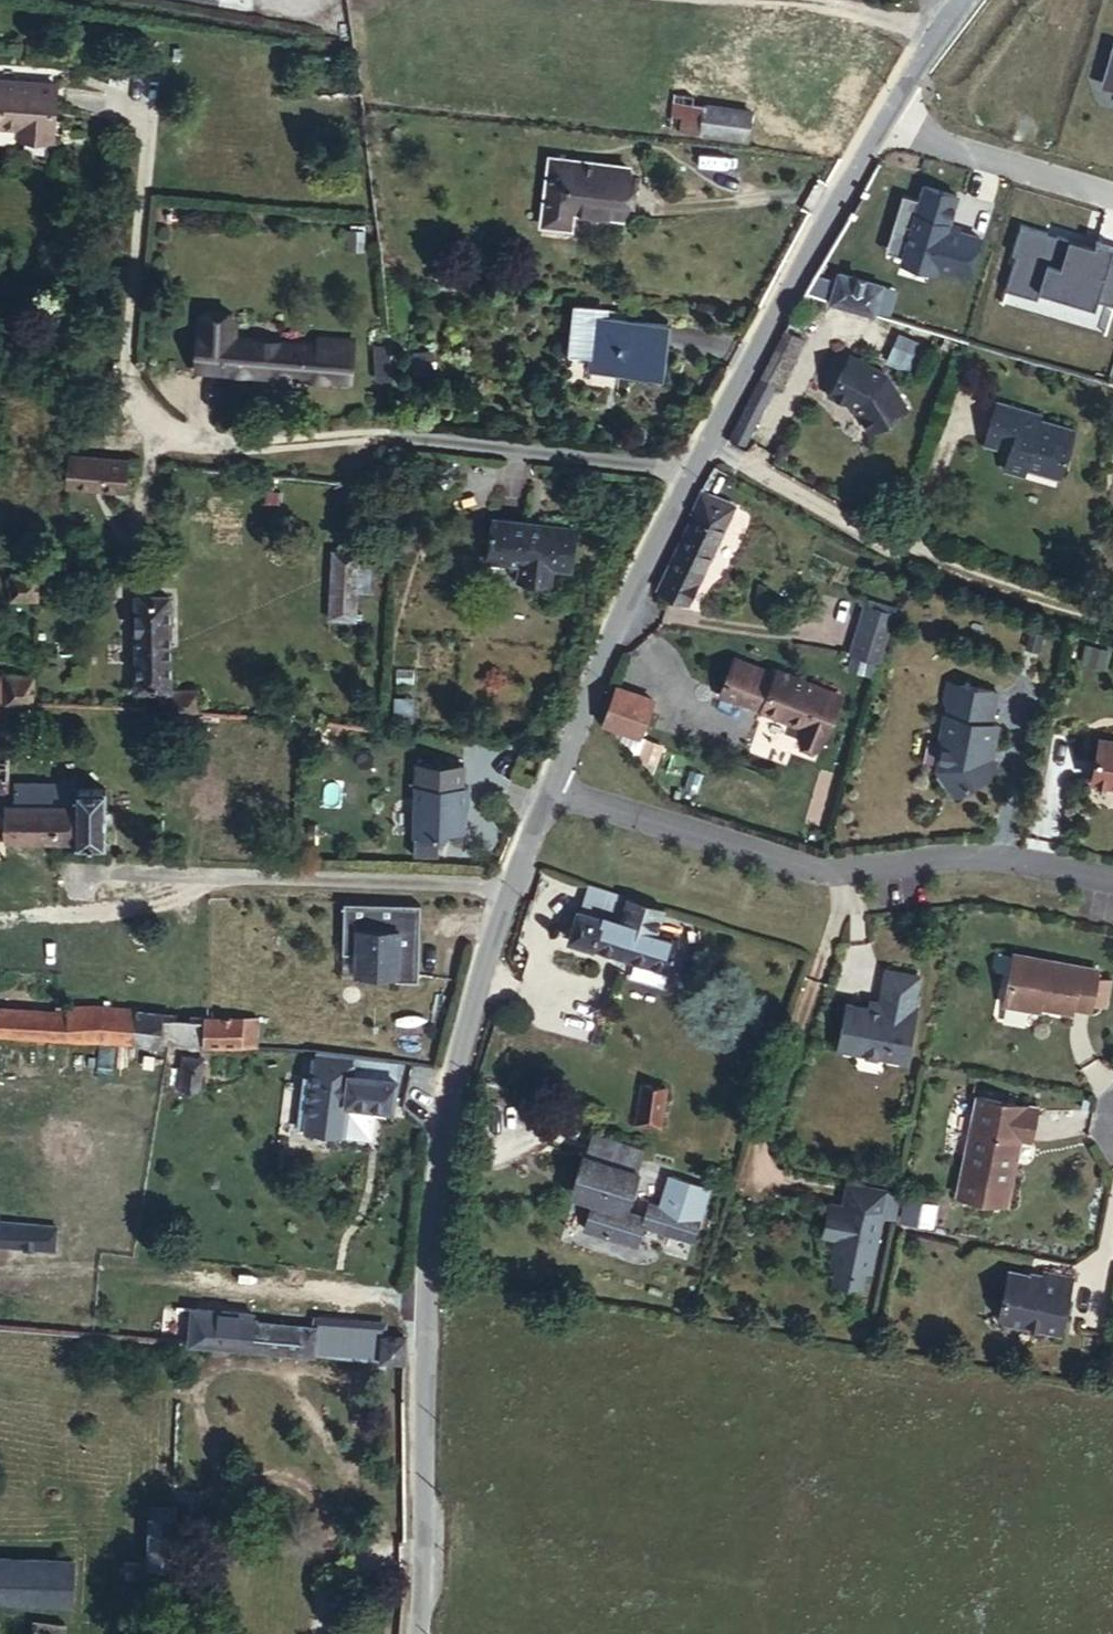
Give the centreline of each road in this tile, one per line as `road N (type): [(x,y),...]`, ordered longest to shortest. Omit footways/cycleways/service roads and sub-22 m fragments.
road 1 (residential): [(542,791),(507,877),(425,1170),(407,1633)]
road 2 (residential): [(542,791),(815,875),(986,855),(1112,884)]
road 3 (residential): [(697,449),(951,576),(1112,622)]
road 4 (residential): [(697,449),(542,791)]
road 5 (residential): [(874,120),(852,146),(697,449)]
road 6 (residential): [(874,120),(1112,193)]
road 7 (residential): [(956,0),(874,120)]

